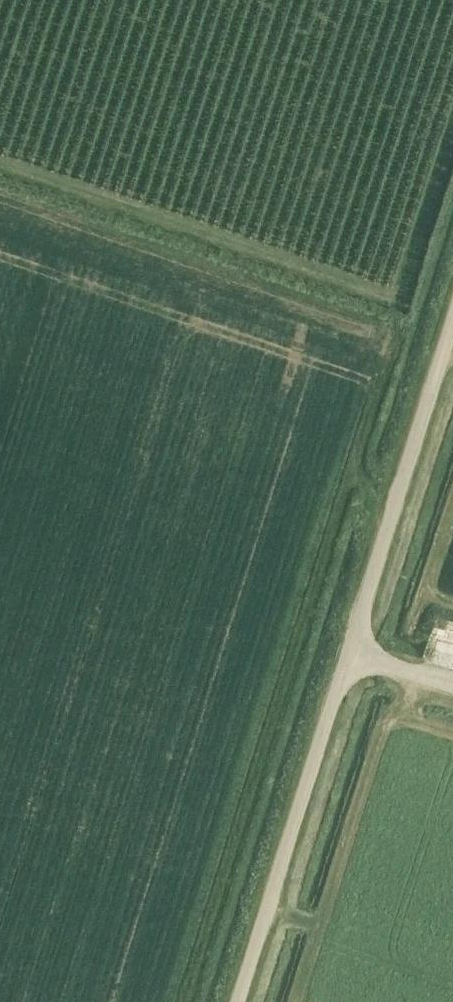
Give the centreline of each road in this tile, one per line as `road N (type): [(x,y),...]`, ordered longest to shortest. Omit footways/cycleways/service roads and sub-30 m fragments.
road 1 (unclassified): [(240,1001),(349,655)]
road 2 (unclassified): [(349,655),(452,323)]
road 3 (track): [(452,131),(400,292)]

